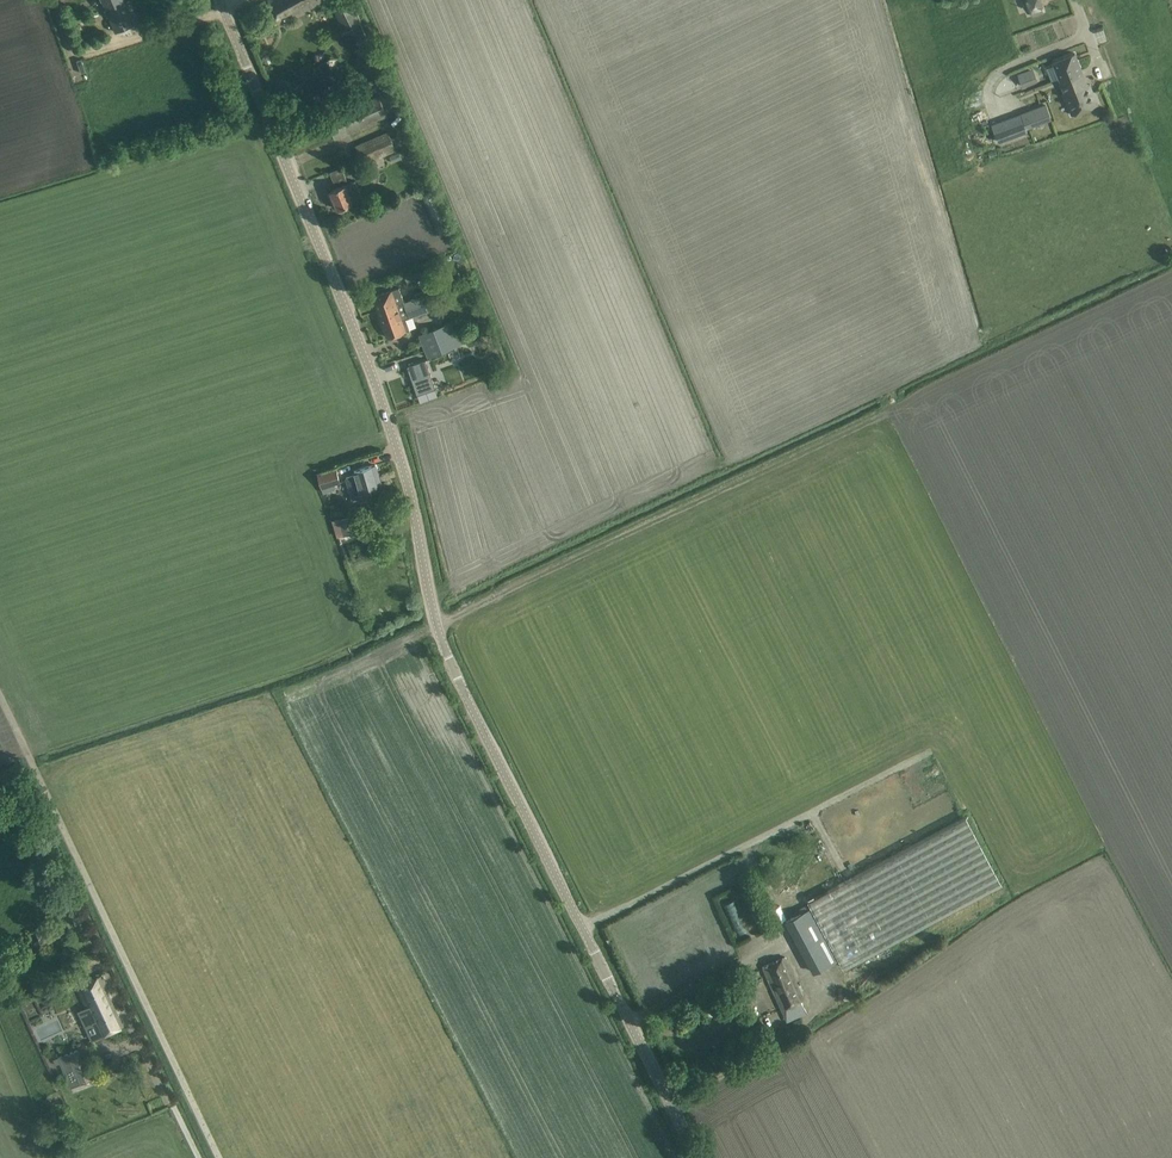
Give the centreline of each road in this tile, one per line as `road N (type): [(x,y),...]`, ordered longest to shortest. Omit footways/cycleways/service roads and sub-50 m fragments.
road 1 (unclassified): [(698,1157),(448,655),(376,387),(219,0)]

